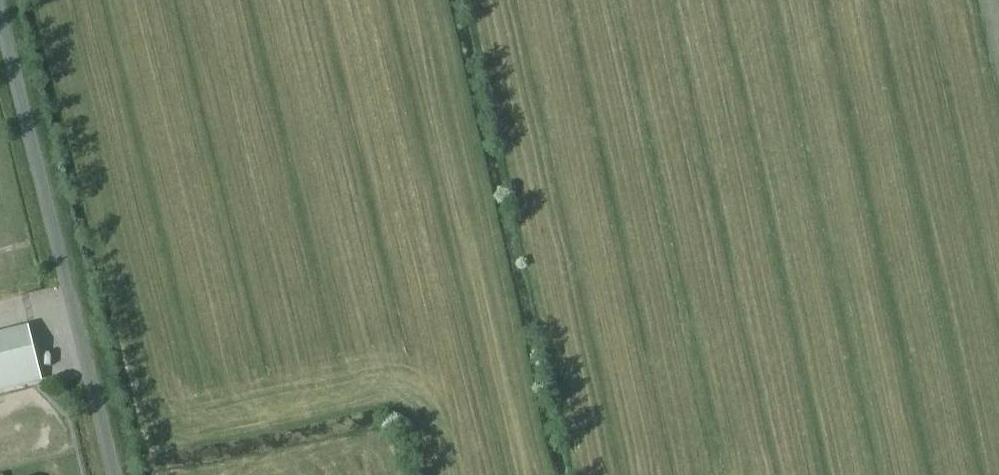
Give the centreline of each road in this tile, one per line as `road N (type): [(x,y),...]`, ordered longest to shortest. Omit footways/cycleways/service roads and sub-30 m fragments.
road 1 (unclassified): [(0,25),(113,474)]

